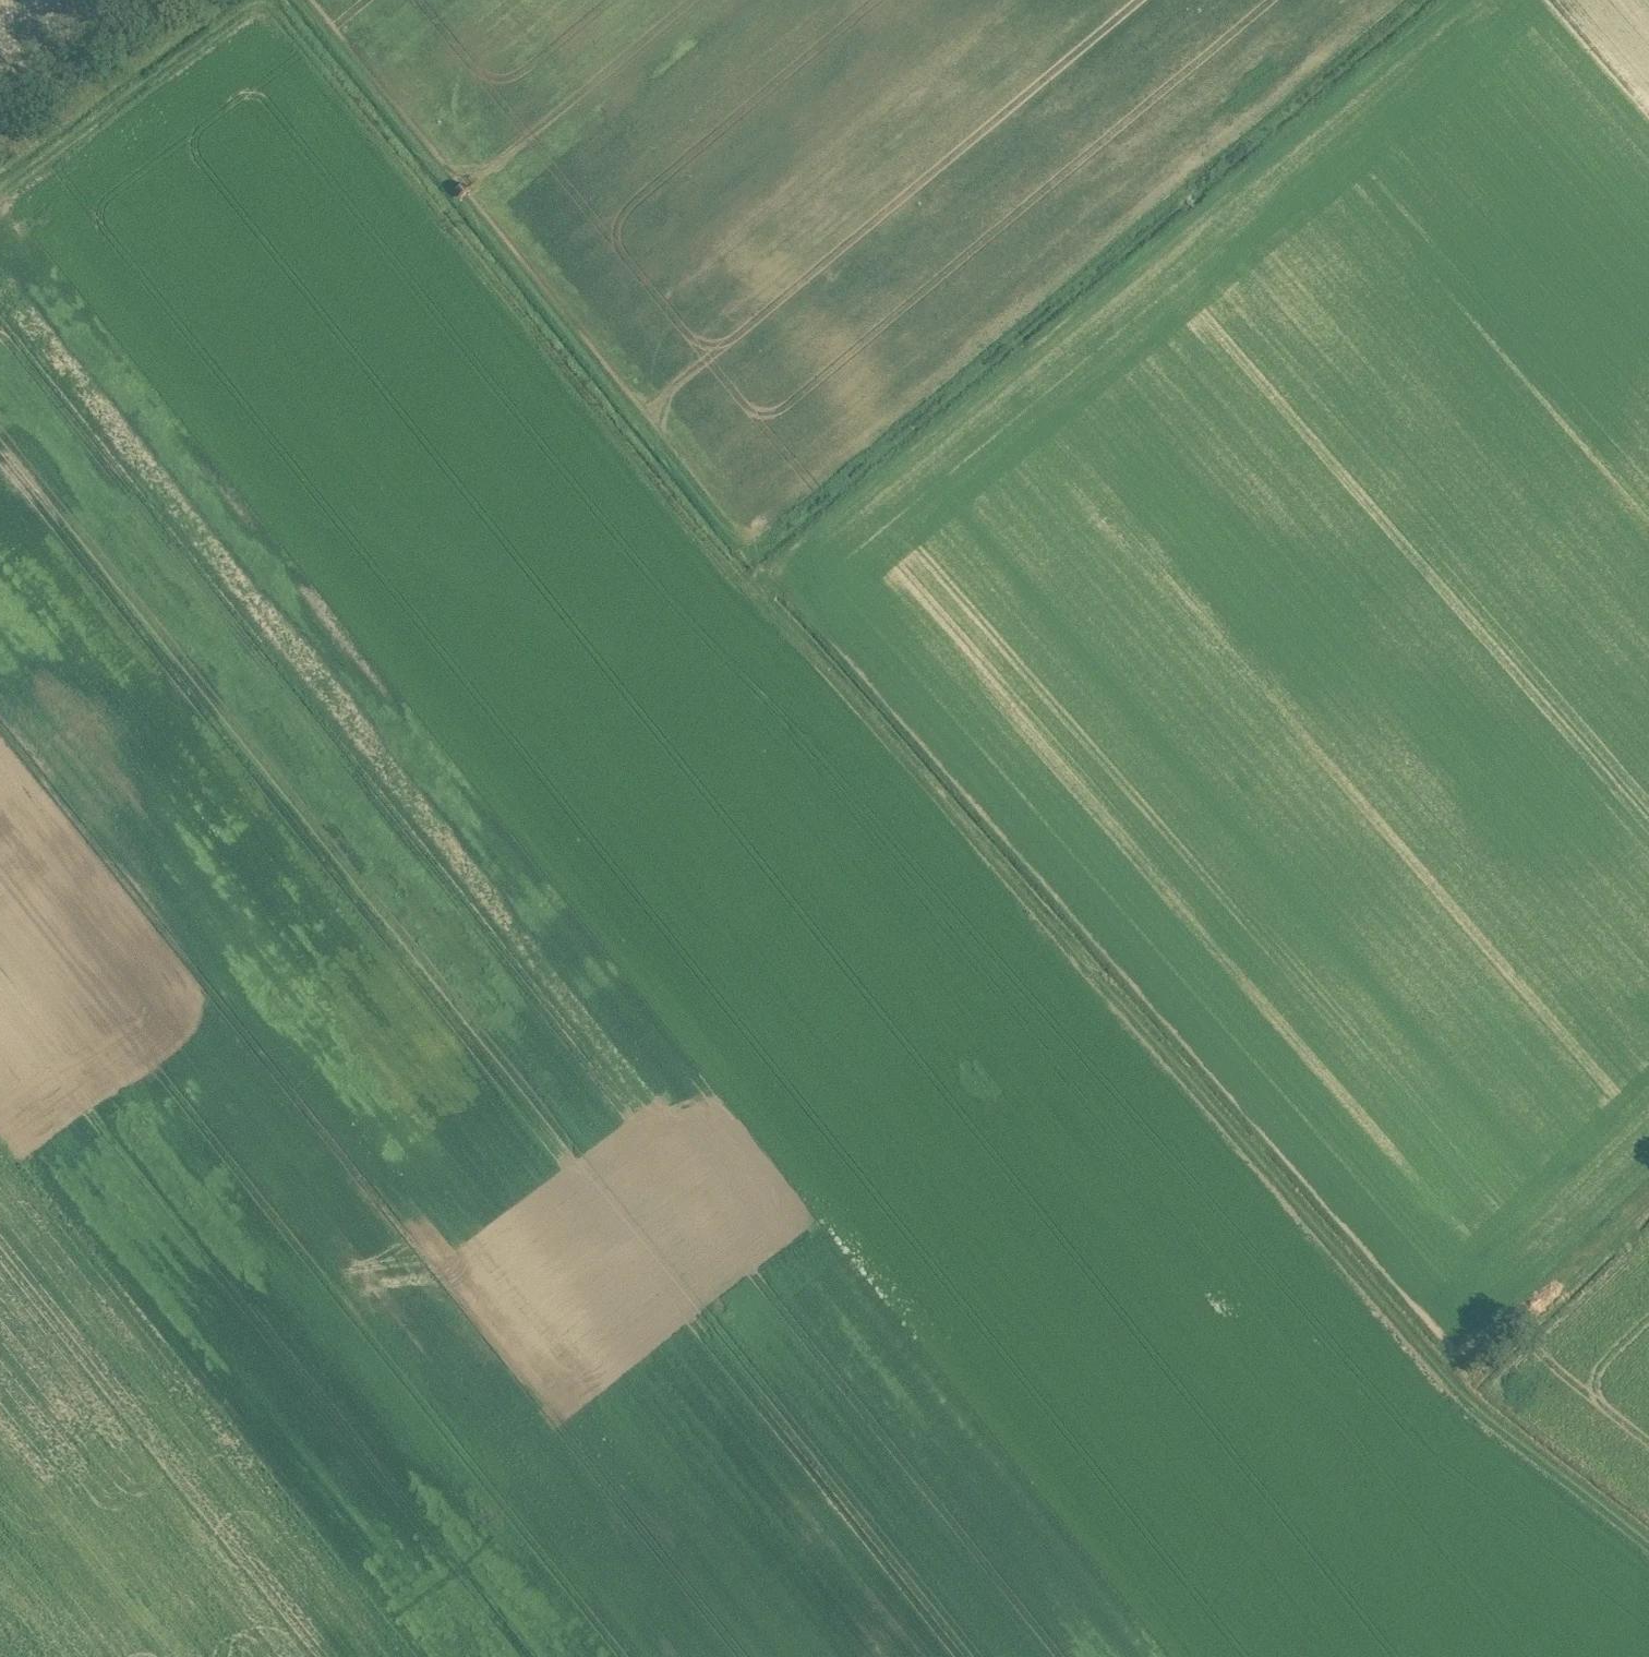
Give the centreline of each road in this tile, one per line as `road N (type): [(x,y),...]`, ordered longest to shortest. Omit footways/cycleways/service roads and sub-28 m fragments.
road 1 (track): [(1475,1366),(1648,1197)]
road 2 (track): [(164,0),(0,123)]

